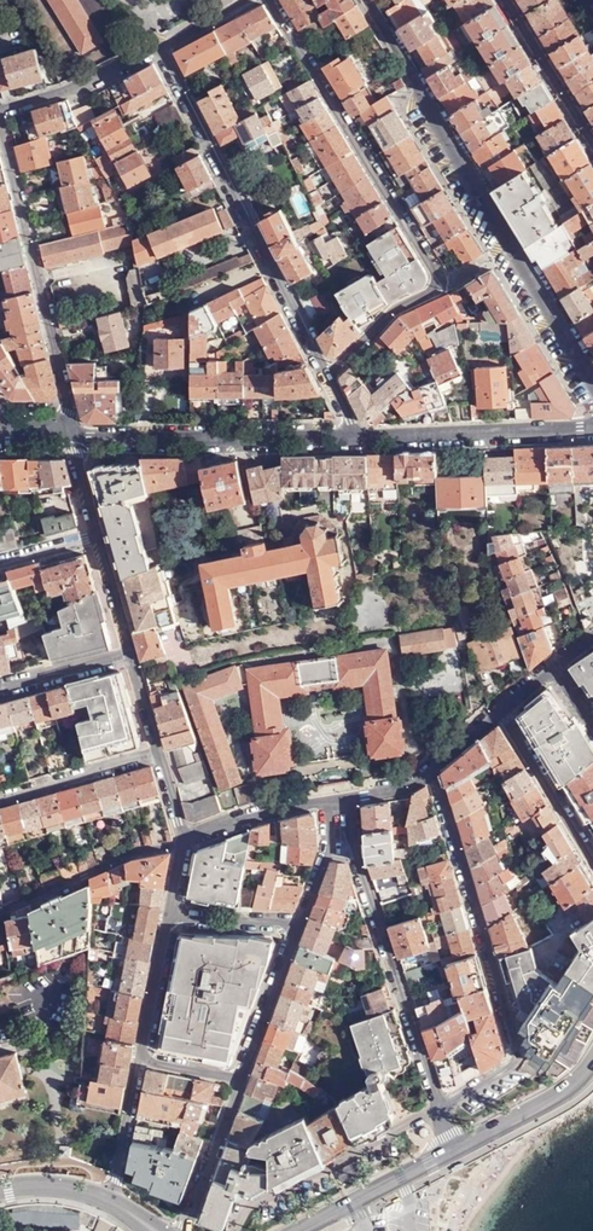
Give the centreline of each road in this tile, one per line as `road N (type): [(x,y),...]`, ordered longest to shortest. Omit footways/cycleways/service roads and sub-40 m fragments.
road 1 (residential): [(330,376),(378,322),(444,283),(274,0)]
road 2 (tertiary): [(364,0),(592,386)]
road 3 (residential): [(445,1108),(518,1057),(427,772)]
road 4 (residential): [(330,376),(156,48)]
road 5 (residential): [(74,435),(0,115)]
road 6 (residential): [(344,802),(445,1108)]
road 7 (tertiary): [(74,435),(352,438)]
road 8 (tertiary): [(352,438),(592,426)]
road 9 (residential): [(184,839),(135,852),(0,911)]
road 10 (residential): [(497,709),(592,863)]
road 11 (secondary): [(454,1149),(298,1230)]
road 12 (residential): [(0,113),(156,48)]
road 13 (secondary): [(592,1062),(565,1093),(454,1149)]
road 14 (residential): [(184,1230),(242,1076)]
road 15 (residential): [(0,794),(155,751)]
road 16 (residential): [(242,1076),(299,926)]
road 17 (residential): [(510,0),(592,137)]
road 18 (residential): [(138,1056),(111,1203)]
road 19 (residential): [(325,804),(184,839)]
road 20 (residential): [(166,926),(299,926)]
road 21 (residential): [(166,926),(138,1056)]
road 22 (residential): [(0,685),(129,653)]
road 23 (residential): [(299,926),(324,856),(325,804)]
road 24 (residential): [(129,653),(97,534)]

